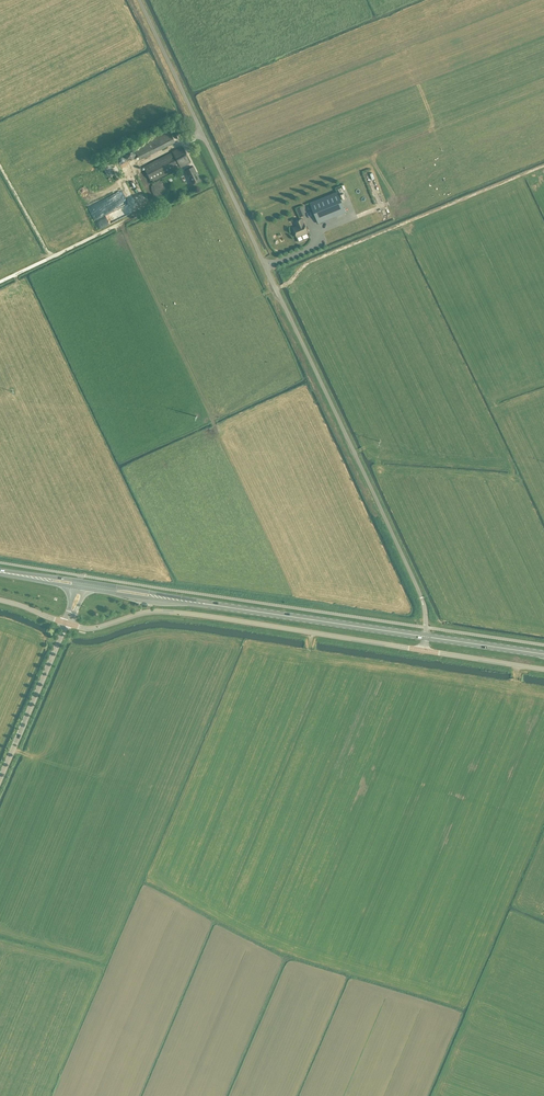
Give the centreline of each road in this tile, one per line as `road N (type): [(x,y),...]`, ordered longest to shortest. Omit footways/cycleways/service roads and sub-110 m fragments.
road 1 (unclassified): [(426,637),(420,594),(266,267)]
road 2 (unclassified): [(423,651),(182,613),(148,612),(95,629),(67,623)]
road 3 (primary): [(426,637),(82,585)]
road 4 (unclassified): [(266,267),(139,0)]
road 5 (tertiary): [(0,780),(67,623)]
road 6 (unclassified): [(543,670),(423,651)]

